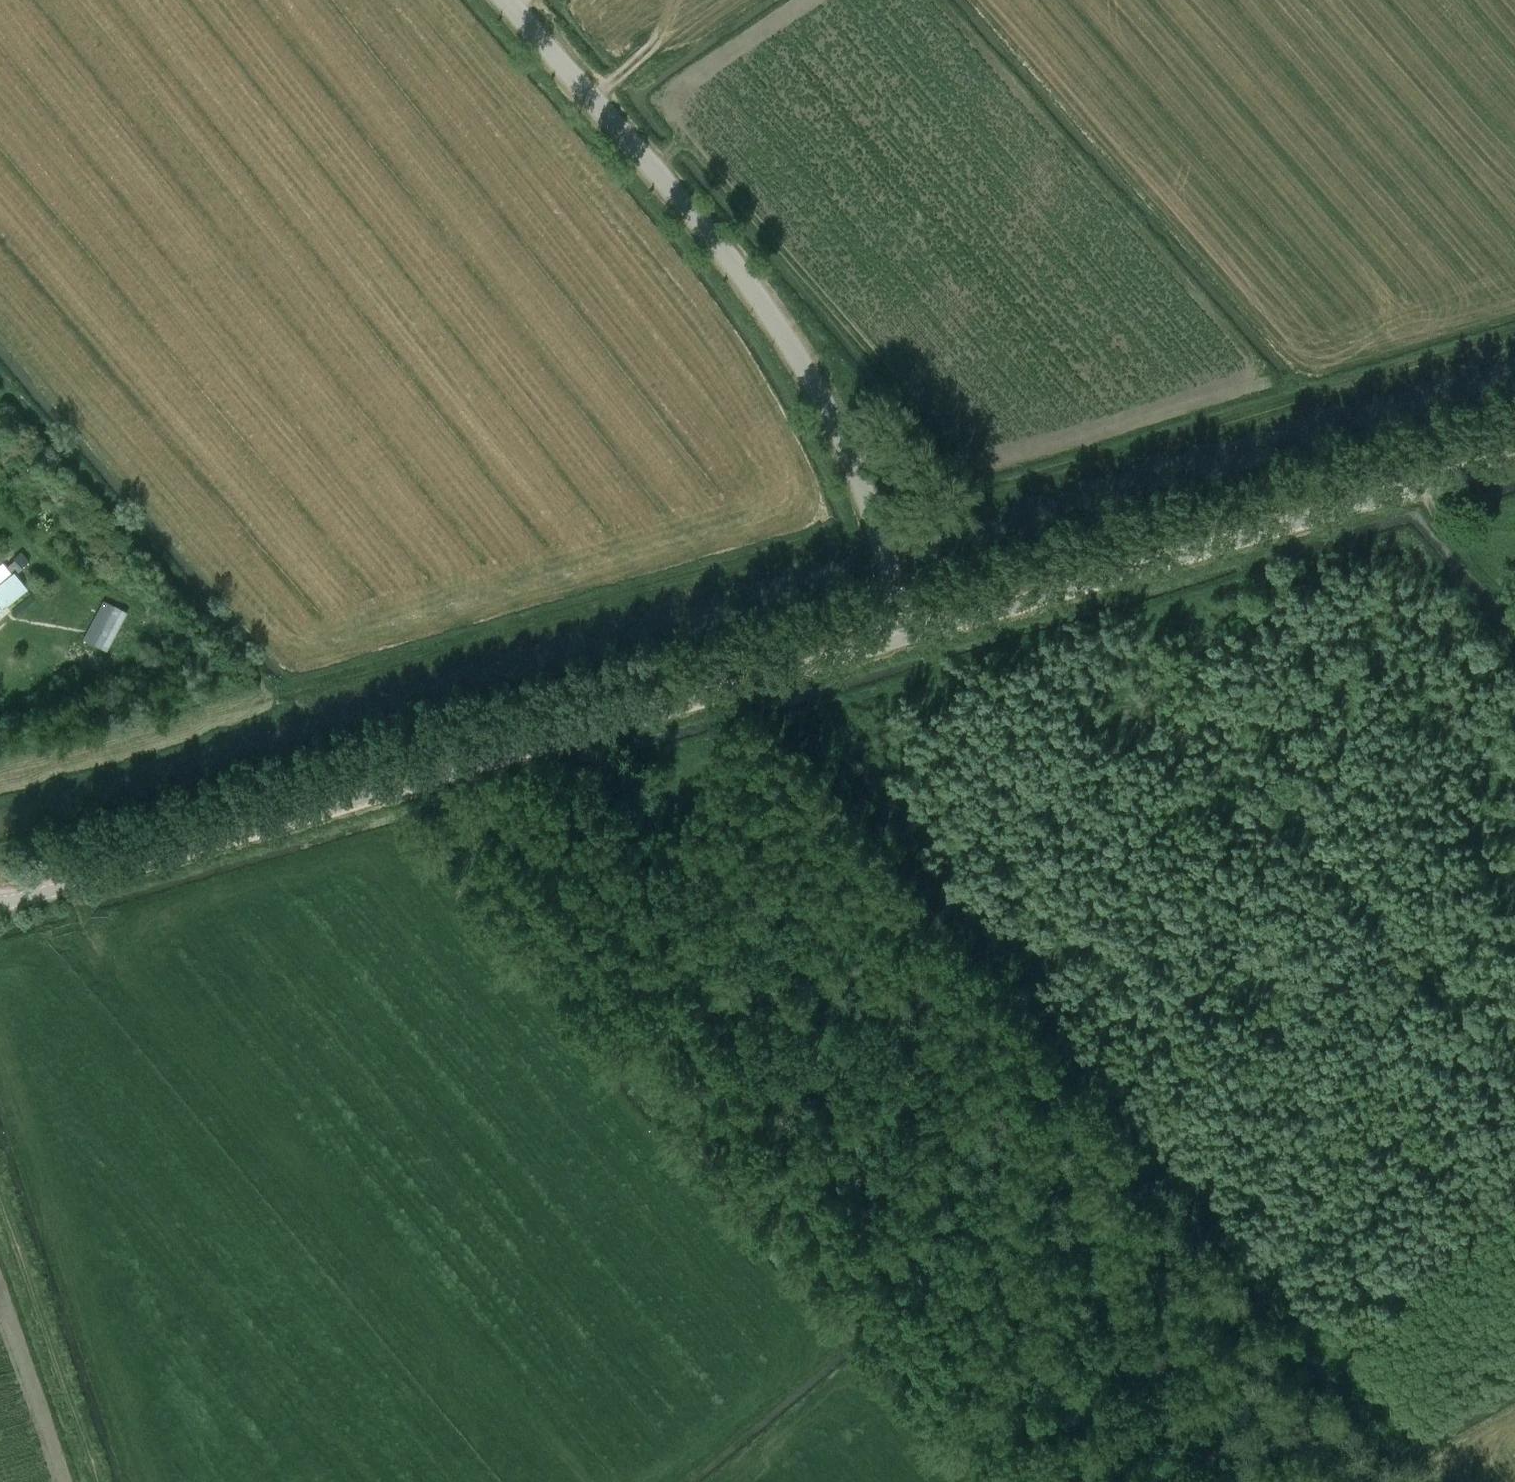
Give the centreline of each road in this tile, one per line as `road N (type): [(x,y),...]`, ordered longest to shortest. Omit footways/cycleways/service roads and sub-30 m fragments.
road 1 (unclassified): [(0,911),(920,642)]
road 2 (unclassified): [(920,642),(811,388),(764,308),(707,228),(506,0)]
road 3 (unclassified): [(920,642),(1514,460)]
road 4 (track): [(100,1481),(0,1197)]

